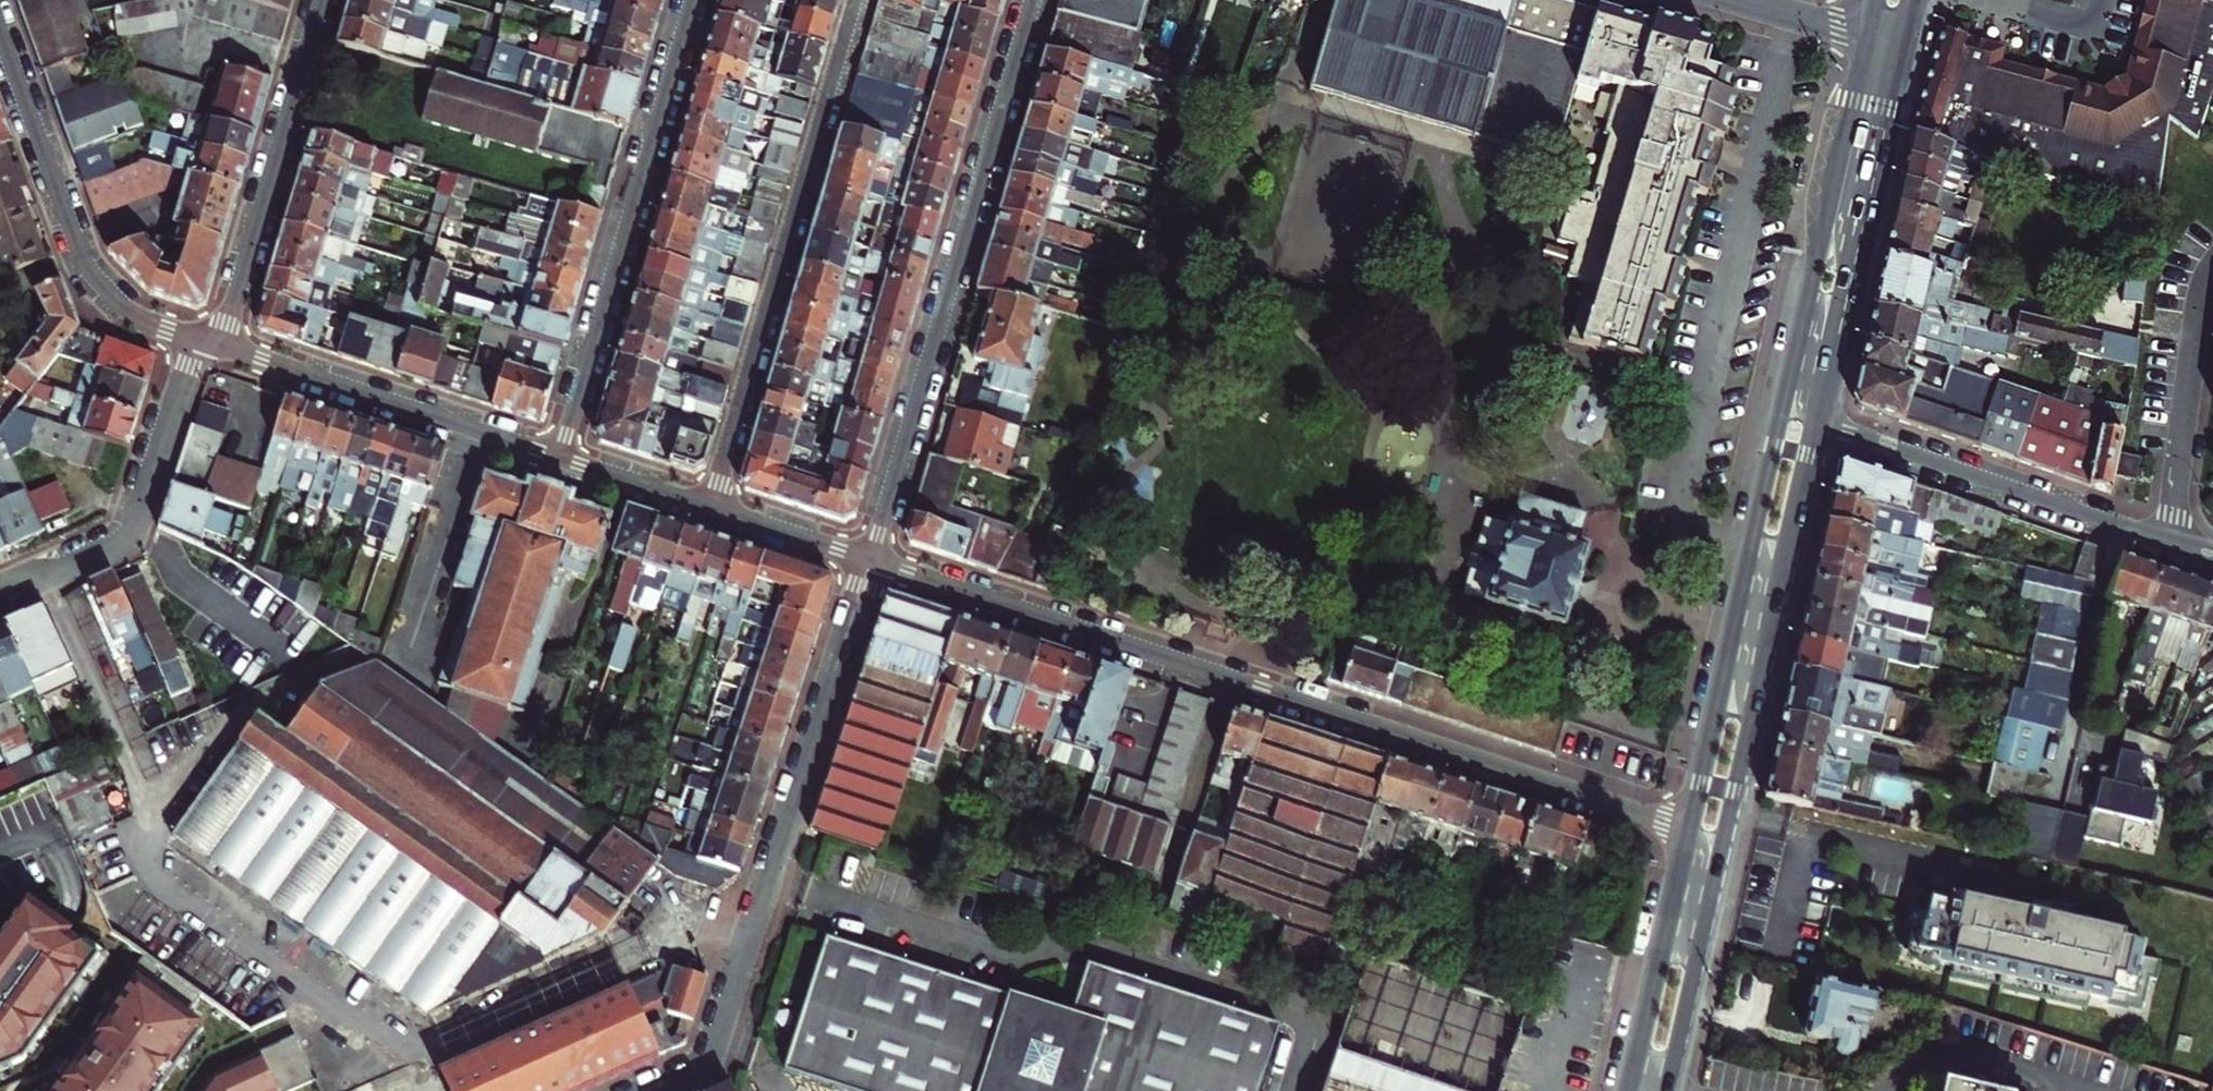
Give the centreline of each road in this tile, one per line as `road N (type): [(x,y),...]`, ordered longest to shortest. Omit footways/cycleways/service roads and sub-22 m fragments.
road 1 (residential): [(1691,827),(868,558)]
road 2 (residential): [(868,558),(709,1051),(689,1076),(657,1090)]
road 3 (residential): [(868,558),(1032,0)]
road 4 (residential): [(712,507),(860,0)]
road 5 (residential): [(693,0),(558,457)]
road 6 (primary): [(1782,412),(1691,827)]
road 7 (primary): [(1724,838),(1817,424)]
road 8 (primary): [(1817,424),(1906,47)]
road 9 (primary): [(1866,35),(1782,412)]
road 10 (residential): [(195,338),(134,314),(88,268),(0,32)]
road 11 (residential): [(1817,424),(2170,539)]
road 12 (residential): [(219,346),(319,0)]
road 13 (residential): [(558,457),(219,346)]
road 14 (residential): [(195,338),(132,525),(108,545),(0,591)]
road 15 (residential): [(2170,539),(2201,293),(2212,264)]
road 16 (primary): [(1691,827),(1632,1090)]
road 17 (primary): [(1669,1090),(1724,838)]
road 18 (residential): [(868,558),(712,507)]
road 19 (residential): [(712,507),(558,457)]
road 20 (residential): [(1746,0),(1866,35)]

